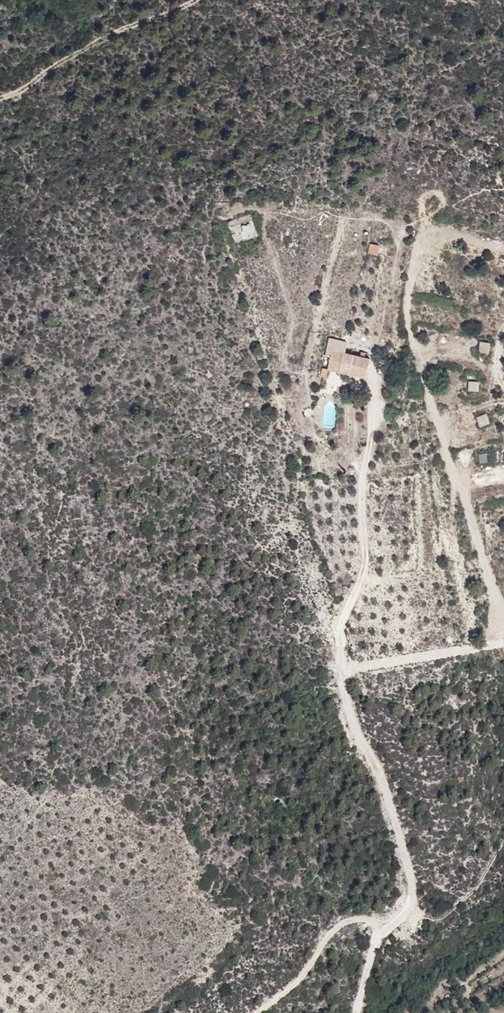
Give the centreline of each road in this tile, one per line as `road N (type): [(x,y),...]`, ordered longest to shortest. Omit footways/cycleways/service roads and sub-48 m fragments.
road 1 (track): [(377,381),(363,476),(366,561),(333,628),(352,722),(385,787),(414,907),(377,935),(359,1012)]
road 2 (track): [(192,0),(0,97)]
road 3 (track): [(377,935),(370,919),(342,922),(303,977),(256,1012)]

